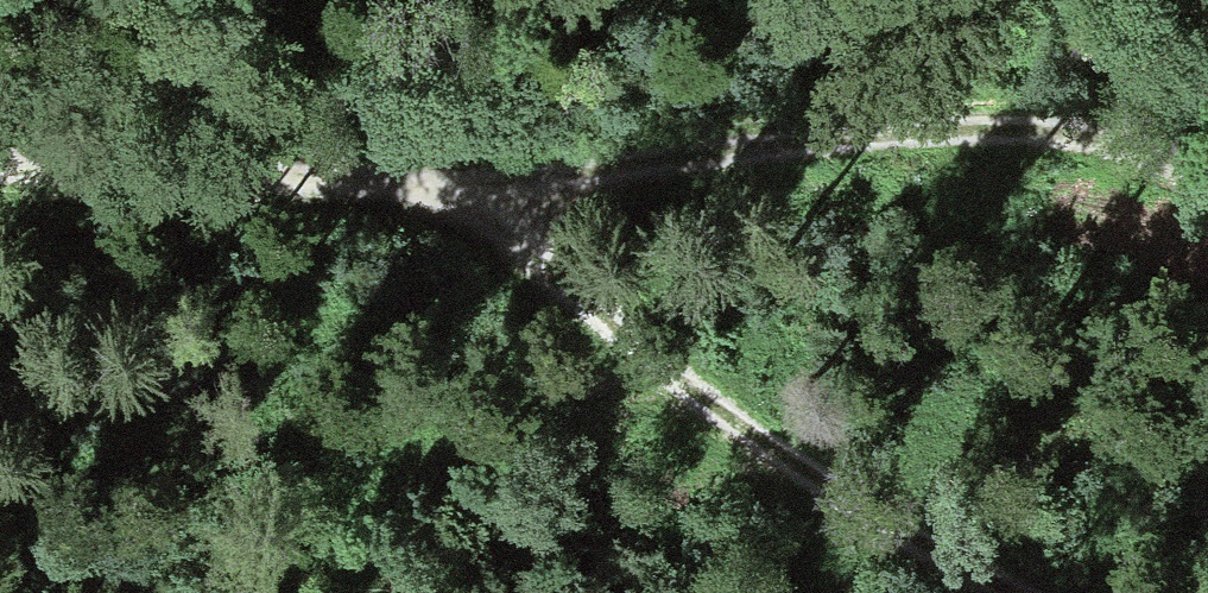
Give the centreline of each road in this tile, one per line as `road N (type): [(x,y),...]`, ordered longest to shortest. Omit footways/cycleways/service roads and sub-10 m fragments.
road 1 (track): [(1207,177),(1107,130),(666,151),(477,182)]
road 2 (track): [(477,182),(519,251),(745,442),(998,592)]
road 3 (track): [(477,182),(0,166)]

